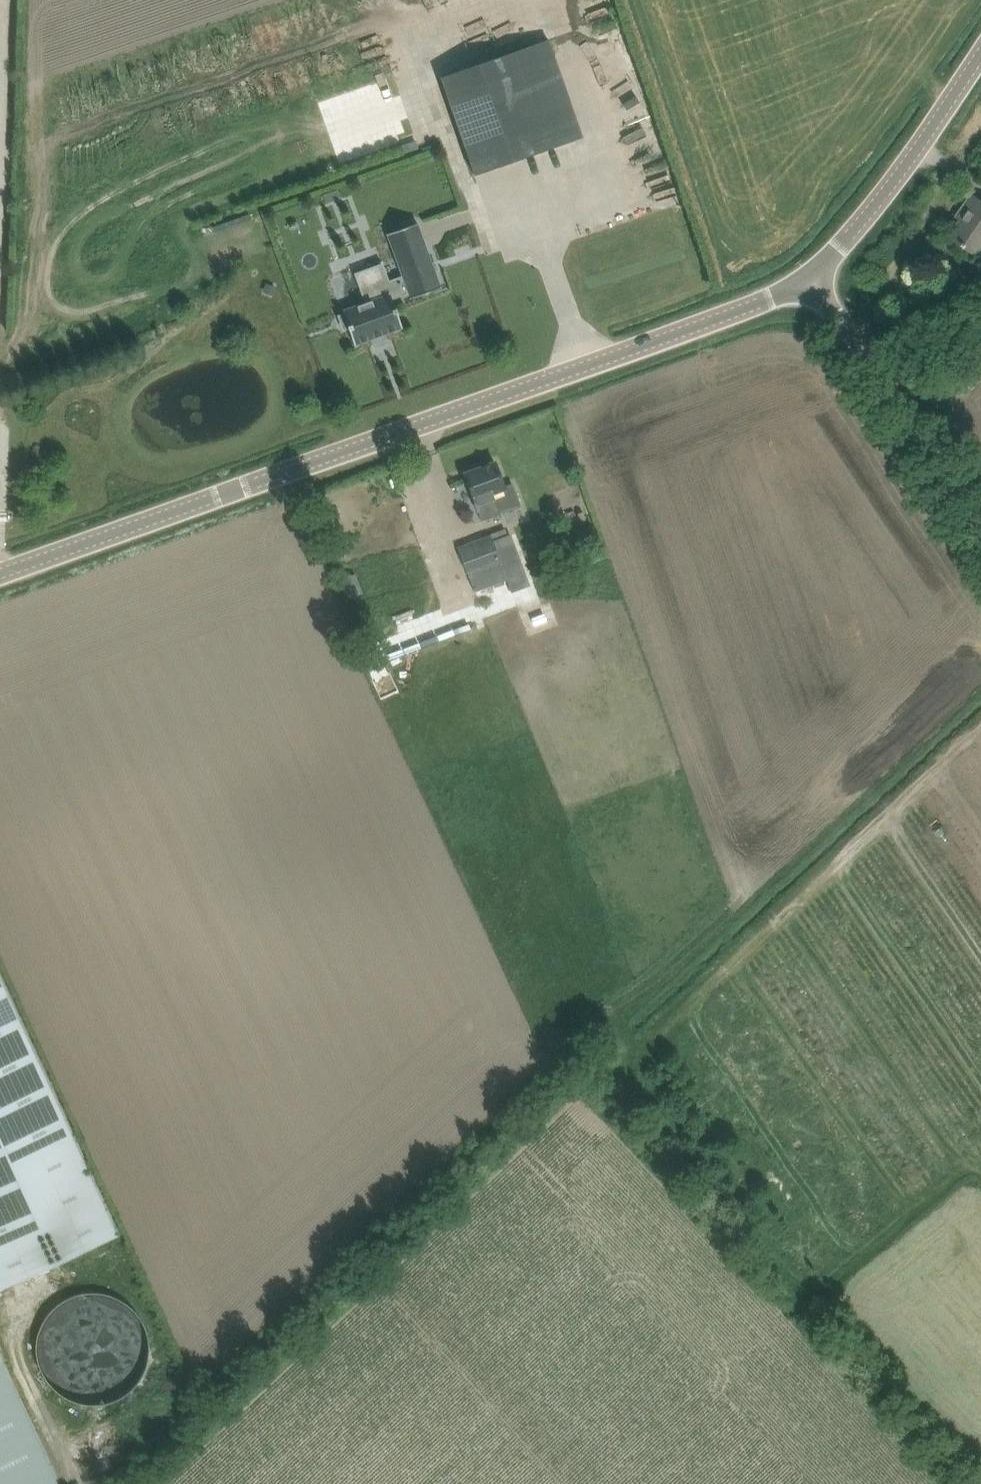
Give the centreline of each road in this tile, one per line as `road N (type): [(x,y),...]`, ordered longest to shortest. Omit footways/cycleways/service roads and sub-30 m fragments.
road 1 (unclassified): [(0,571),(811,285)]
road 2 (unclassified): [(980,532),(811,285)]
road 3 (unclassified): [(811,285),(980,60)]

